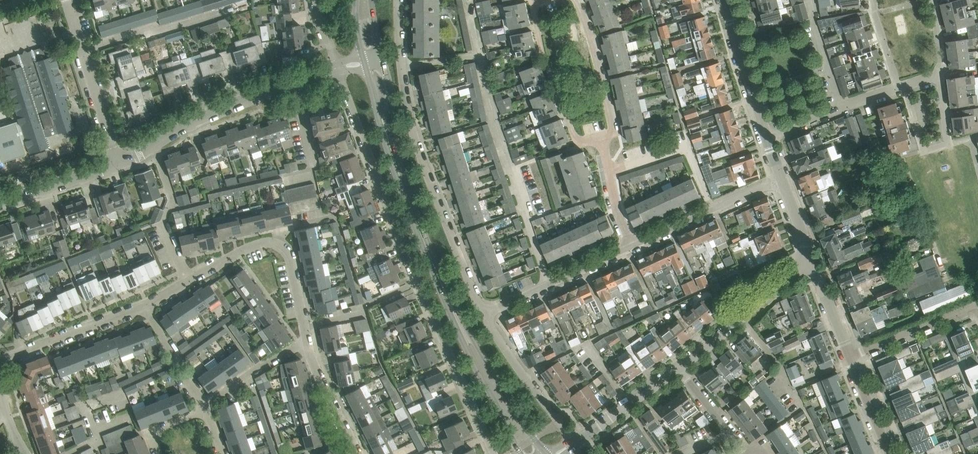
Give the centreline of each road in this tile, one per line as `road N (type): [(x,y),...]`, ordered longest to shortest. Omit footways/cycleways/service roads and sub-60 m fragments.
road 1 (residential): [(337,68),(401,244),(494,453)]
road 2 (residential): [(482,312),(407,111),(403,69)]
road 3 (residential): [(306,343),(291,259),(273,243),(238,253),(147,307)]
road 4 (residential): [(118,165),(186,126),(337,68)]
road 5 (unclassified): [(549,283),(478,57)]
road 6 (secondary): [(548,453),(428,251)]
road 7 (secondary): [(428,251),(450,315),(520,453)]
road 8 (residential): [(118,165),(66,0)]
road 9 (residential): [(538,0),(541,46),(574,138),(600,136)]
road 10 (residential): [(940,73),(949,143),(923,151),(903,84)]
road 11 (residential): [(680,366),(807,260)]
road 12 (residential): [(632,246),(781,178)]
road 13 (residential): [(572,443),(482,312)]
road 14 (residential): [(147,307),(0,363)]
road 15 (residential): [(600,136),(612,126),(576,0)]
road 16 (residential): [(767,134),(903,84)]
road 17 (unclassified): [(767,134),(726,0)]
road 18 (residential): [(977,310),(853,358)]
road 19 (residential): [(572,443),(680,366)]
road 20 (residential): [(0,203),(118,165)]

